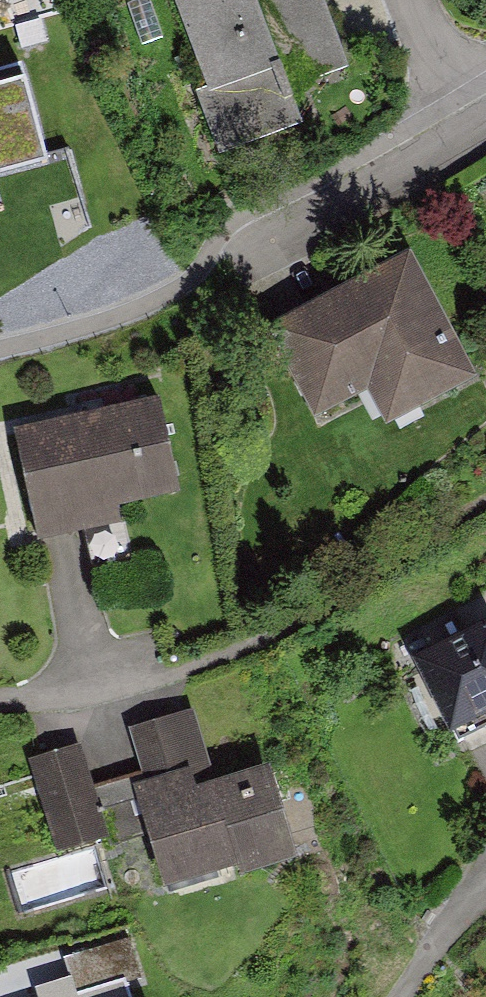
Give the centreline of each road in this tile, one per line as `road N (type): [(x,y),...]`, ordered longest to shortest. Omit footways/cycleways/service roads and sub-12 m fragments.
road 1 (residential): [(461,129),(352,202),(260,249)]
road 2 (residential): [(461,129),(411,0)]
road 3 (residential): [(401,996),(485,889)]

